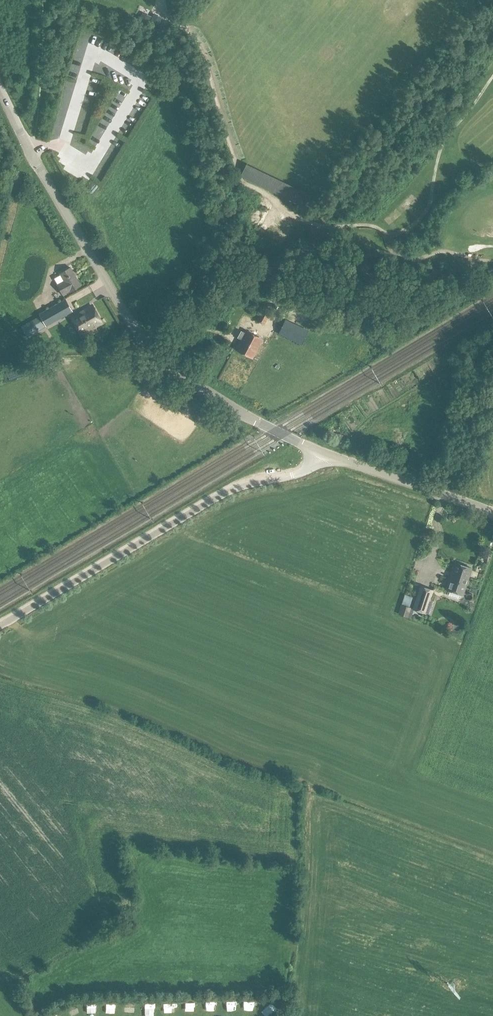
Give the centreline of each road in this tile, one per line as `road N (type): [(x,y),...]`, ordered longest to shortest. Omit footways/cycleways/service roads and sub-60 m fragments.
road 1 (unclassified): [(322,453),(211,395),(148,347),(0,89)]
road 2 (unclassified): [(0,626),(230,491),(299,474),(322,453)]
road 3 (unclassified): [(492,513),(322,453)]

